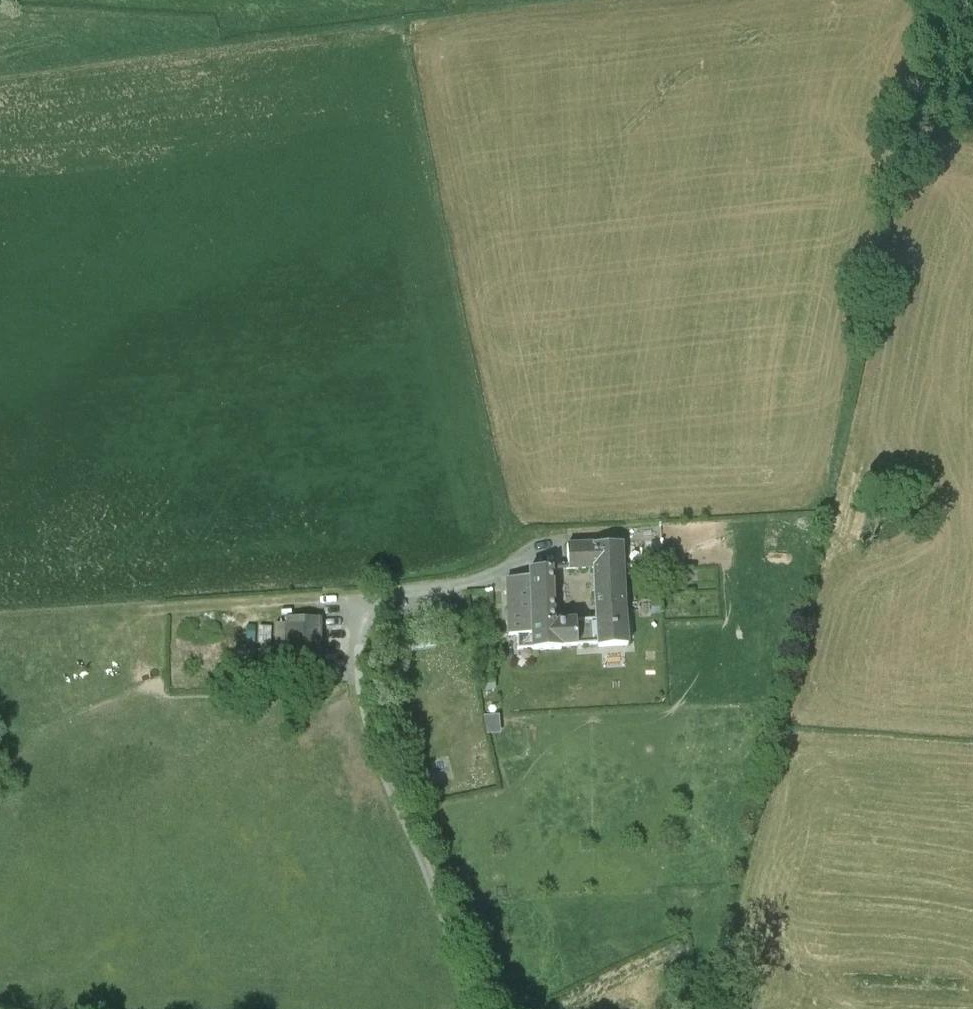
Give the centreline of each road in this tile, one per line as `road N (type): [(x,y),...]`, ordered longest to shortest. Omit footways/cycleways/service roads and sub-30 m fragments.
road 1 (track): [(471,1008),(359,686)]

